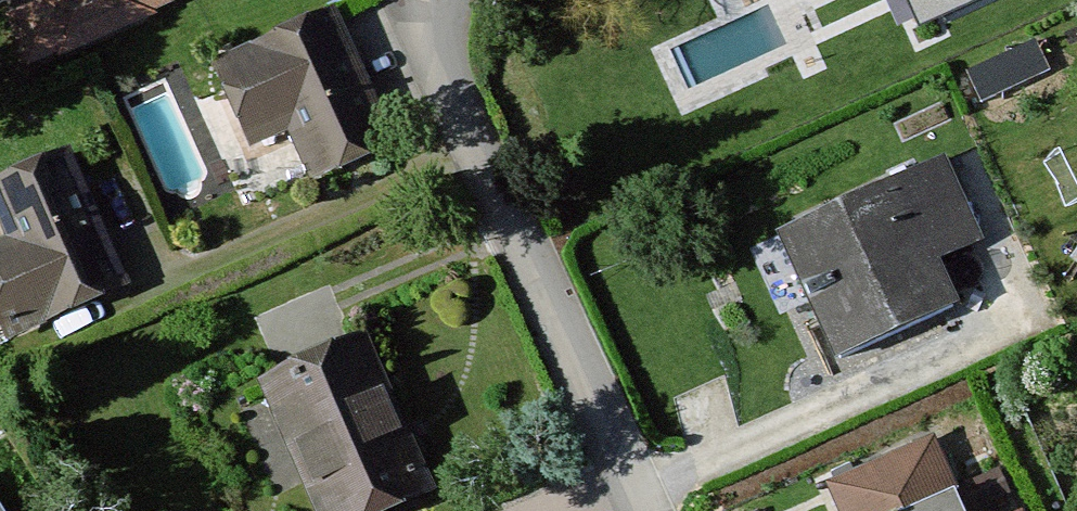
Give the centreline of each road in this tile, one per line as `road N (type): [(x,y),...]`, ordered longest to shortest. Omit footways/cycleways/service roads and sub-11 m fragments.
road 1 (residential): [(652,510),(426,0)]

